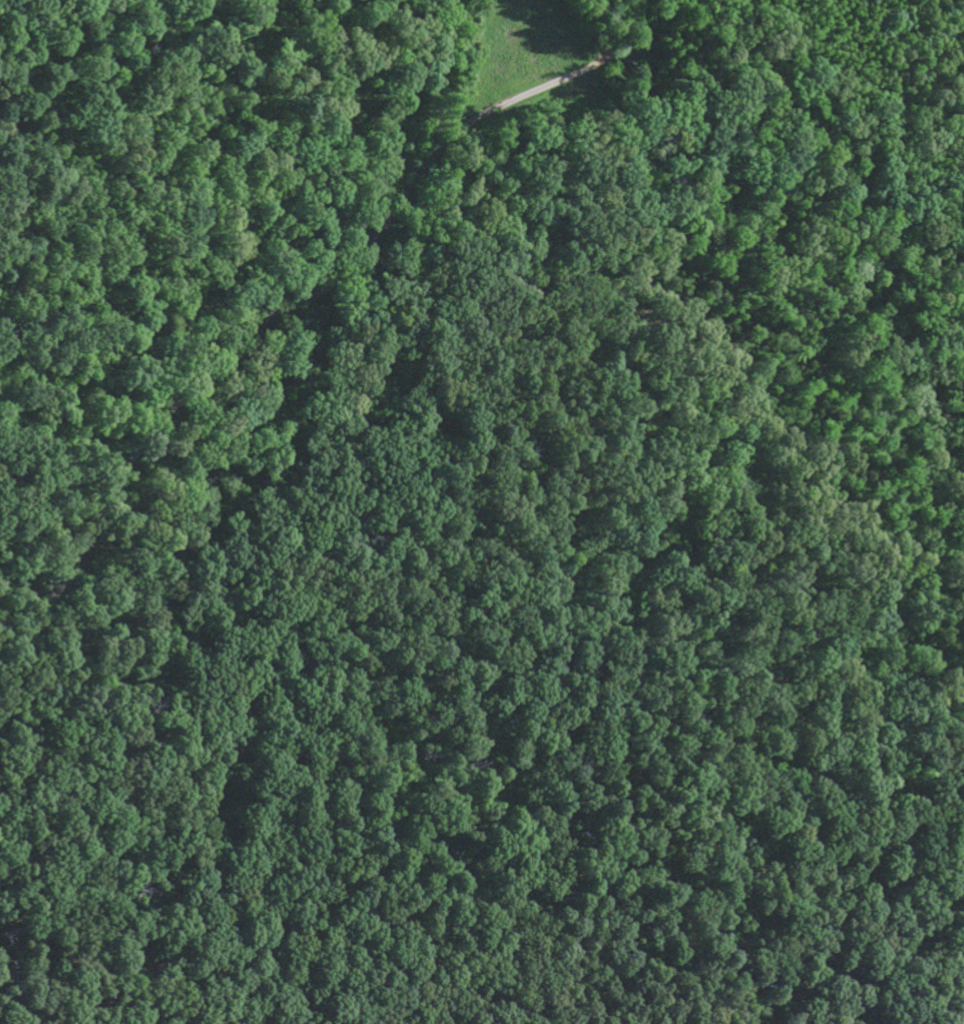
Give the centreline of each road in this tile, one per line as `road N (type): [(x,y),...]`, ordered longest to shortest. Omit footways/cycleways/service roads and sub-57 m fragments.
road 1 (track): [(635,0),(645,24),(638,48),(453,121),(346,270),(248,335),(175,412),(136,461),(48,608),(0,718)]

